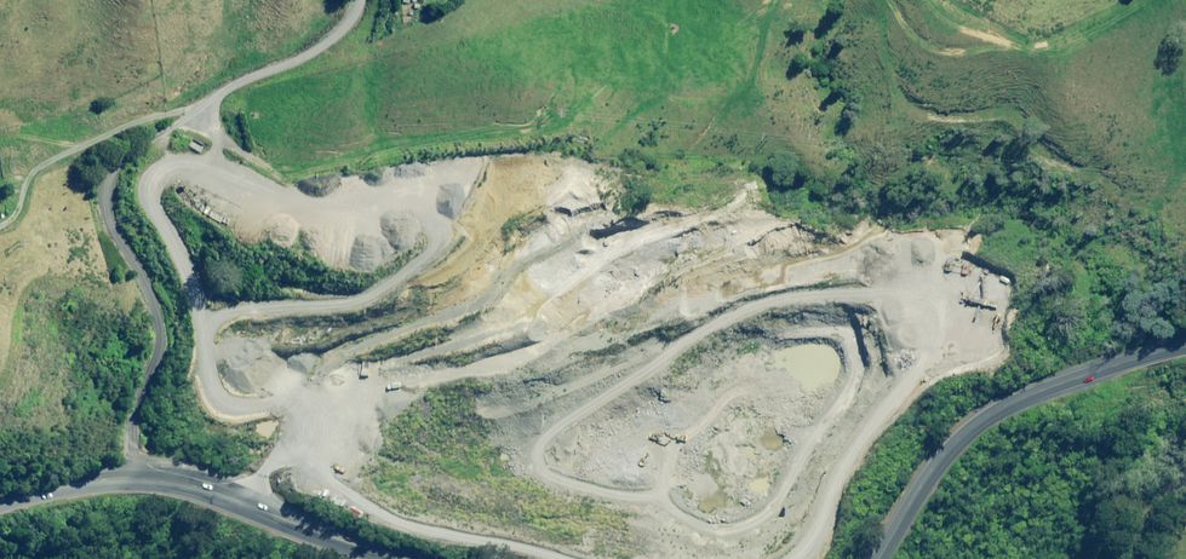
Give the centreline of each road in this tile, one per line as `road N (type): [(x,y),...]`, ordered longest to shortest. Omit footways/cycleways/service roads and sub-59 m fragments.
road 1 (track): [(132,479),(138,411),(161,351),(156,309),(111,193),(115,153),(210,90),(325,47),(361,0)]
road 2 (secondary): [(402,558),(173,483),(106,481),(0,507)]
road 3 (secondary): [(1185,346),(1014,401),(985,418),(938,466),(878,558)]

